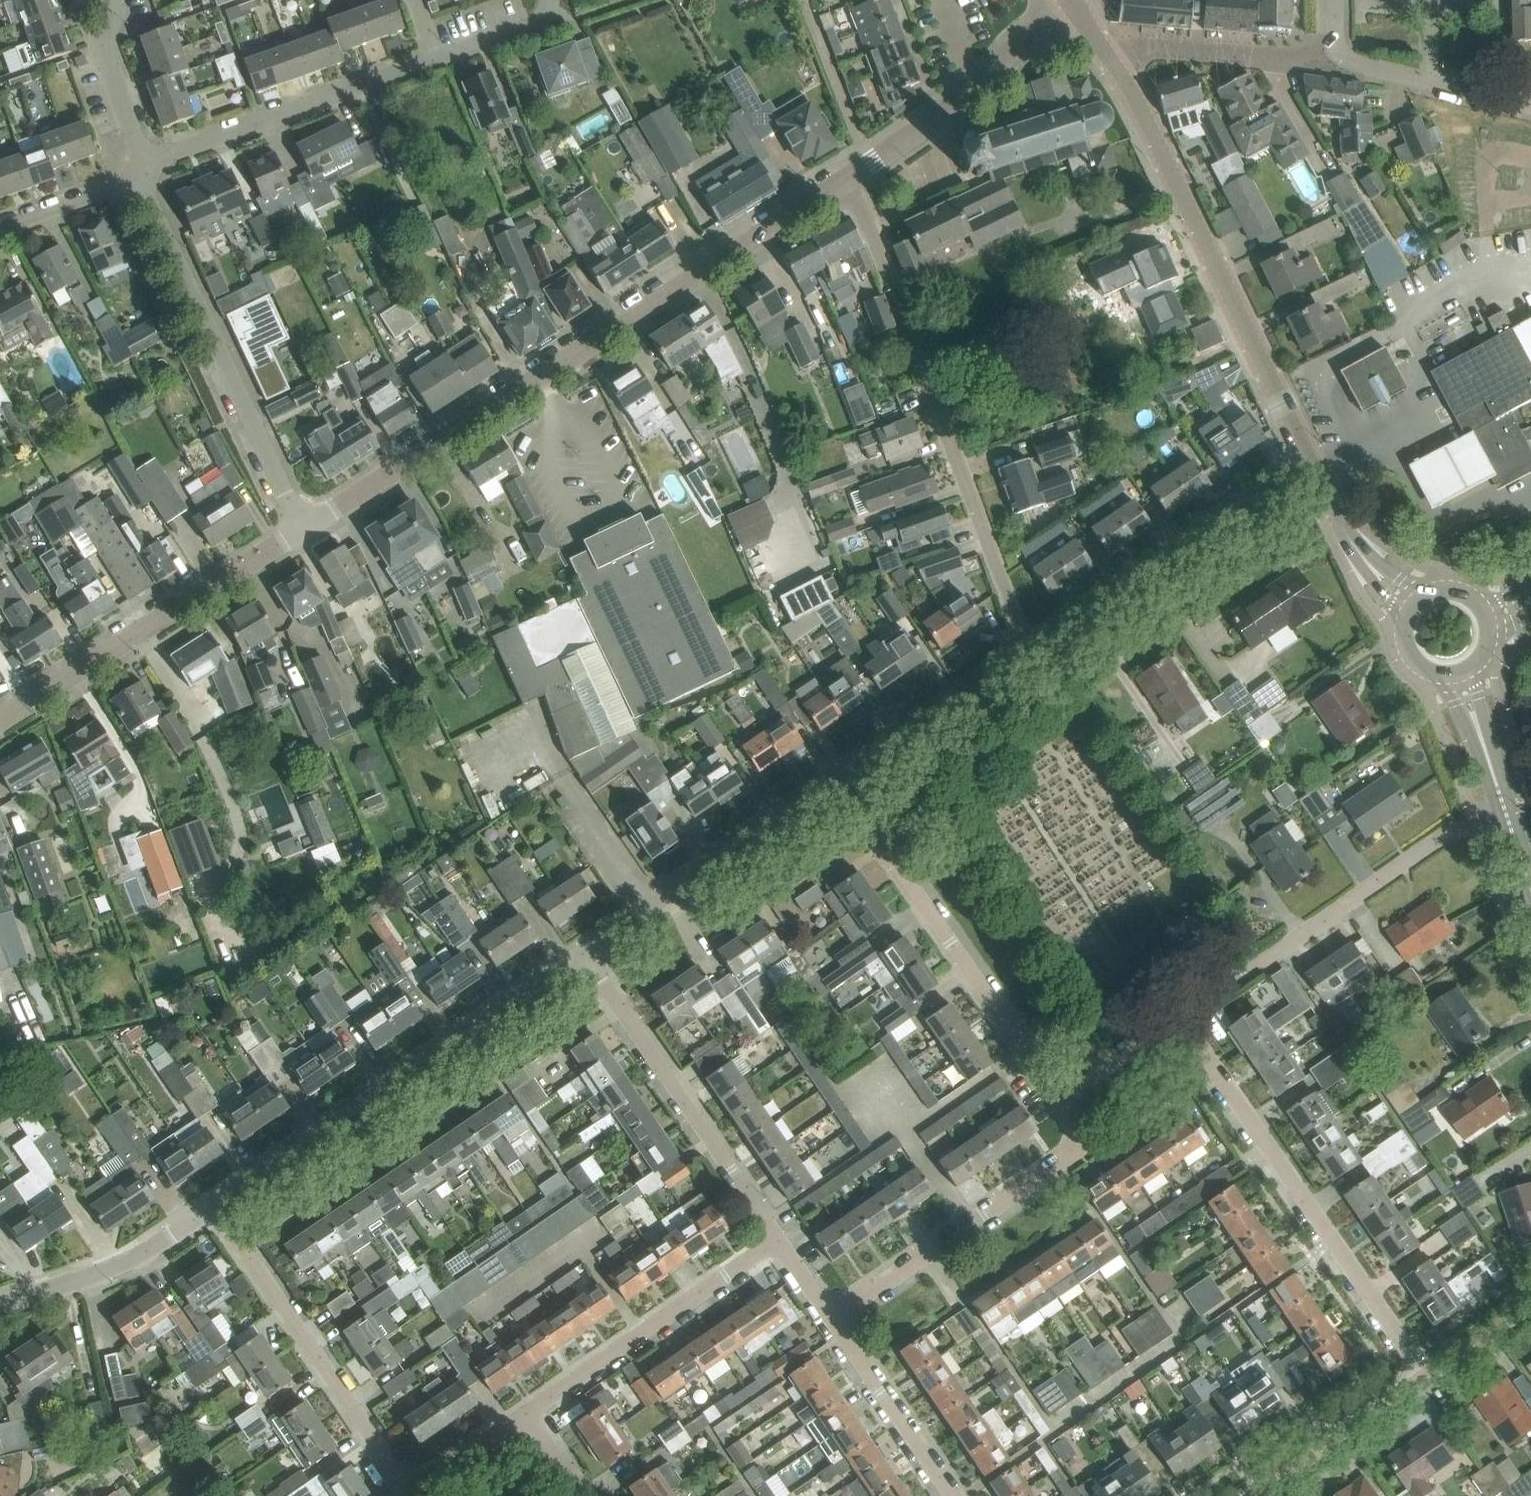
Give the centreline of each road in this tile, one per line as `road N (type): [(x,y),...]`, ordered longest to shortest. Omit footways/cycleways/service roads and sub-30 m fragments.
road 1 (residential): [(303,528),(843,179)]
road 2 (residential): [(1029,648),(870,230),(843,179)]
road 3 (residential): [(214,1205),(582,953)]
road 4 (residential): [(1308,457),(1112,62)]
road 5 (residential): [(1427,1377),(1180,1018)]
road 6 (residential): [(303,528),(140,172)]
road 7 (residential): [(1060,1101),(838,779)]
road 8 (residential): [(1180,1018),(1447,834),(1505,809)]
road 9 (residential): [(0,718),(303,528)]
road 10 (residential): [(779,1241),(582,953)]
road 11 (residential): [(831,1318),(1069,1155),(1078,1134),(1060,1101)]
road 12 (residential): [(410,1492),(214,1205)]
road 13 (residential): [(1029,648),(1308,457)]
road 14 (residential): [(434,61),(140,172)]
road 15 (residential): [(582,953),(838,779)]
road 16 (residential): [(526,1413),(779,1241)]
road 17 (residential): [(0,1304),(117,1266),(214,1205)]
road 18 (residential): [(838,779),(1029,648)]
road 19 (residential): [(1337,46),(1300,55),(1149,44),(1112,62)]
road 20 (residential): [(952,1495),(831,1318)]
road 21 (residential): [(1261,1491),(1427,1377)]
road 22 (residential): [(140,172),(103,48),(112,0)]
road 23 (residential): [(843,179),(977,90)]
road 24 (residential): [(0,227),(140,172)]
road 25 (residential): [(1060,1101),(1180,1018)]
road 26 (unclassified): [(1505,809),(1461,673)]
road 27 (residential): [(526,1413),(410,1492)]
road 28 (residential): [(548,0),(529,27),(434,61)]
road 29 (residential): [(977,90),(1002,58),(1075,4)]
road 30 (residential): [(1427,1377),(1530,1305)]

